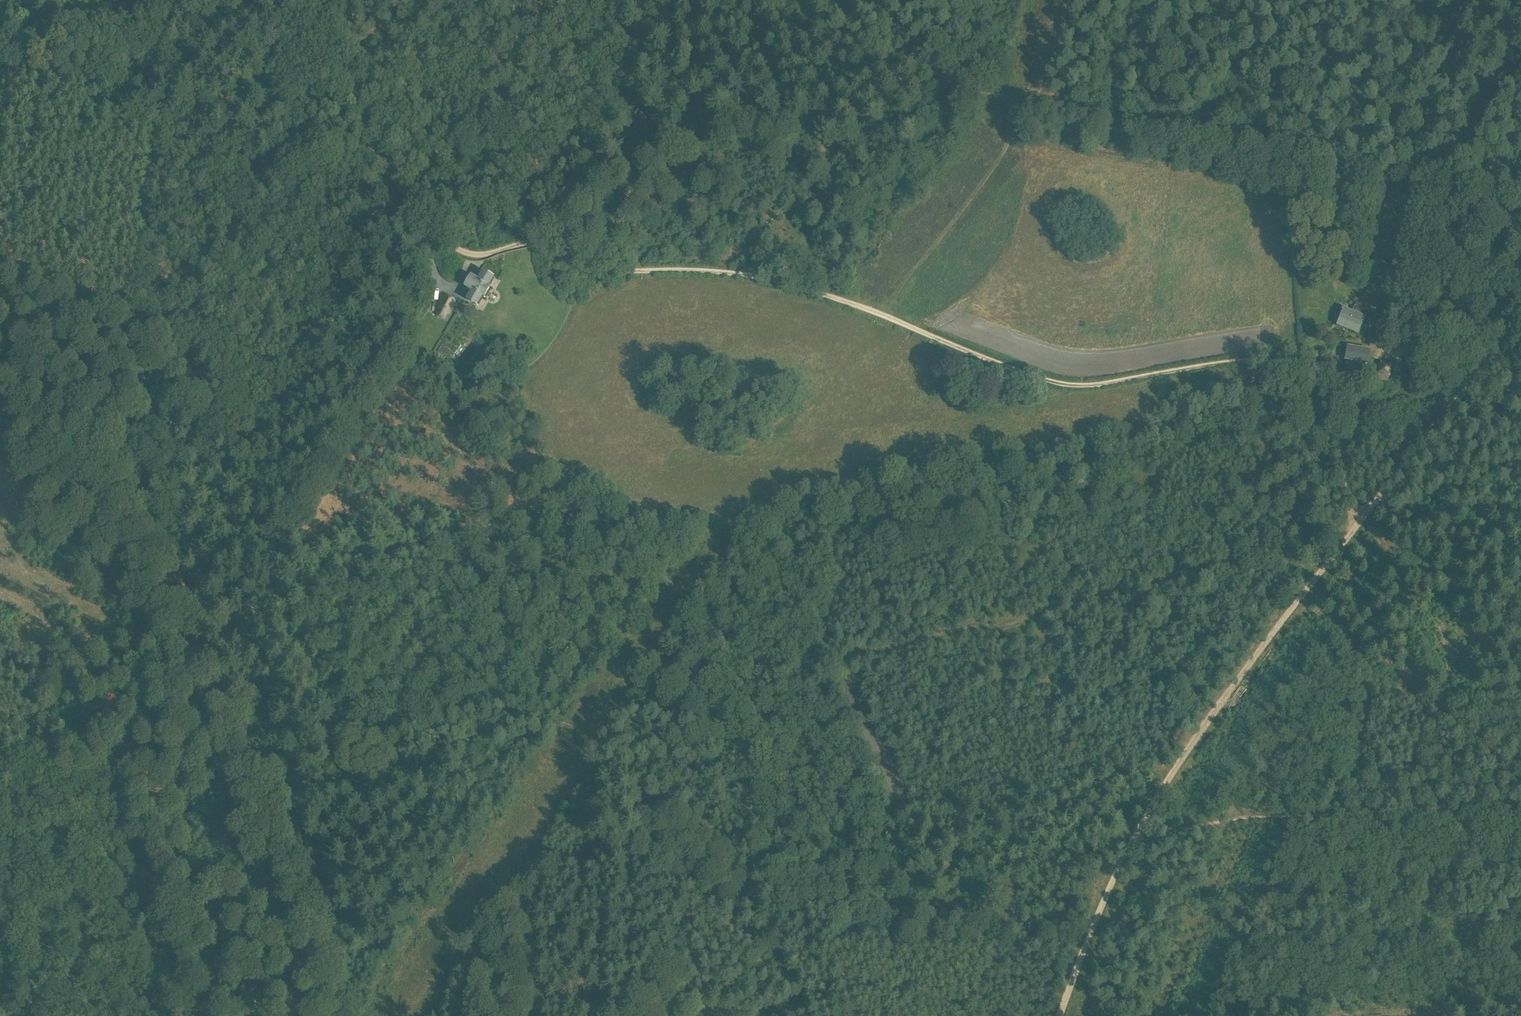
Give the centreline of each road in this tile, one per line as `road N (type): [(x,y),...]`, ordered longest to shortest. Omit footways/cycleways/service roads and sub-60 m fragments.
road 1 (track): [(1355,528),(1340,464),(1342,387),(1328,367),(1243,359),(1066,384),(758,276),(602,271),(543,248),(478,255),(435,247),(414,228),(370,148),(316,0)]
road 2 (track): [(208,637),(569,497),(607,507),(634,530),(710,638),(818,614),(842,663),(1292,555),(1326,561)]
road 3 (track): [(345,1015),(208,637),(151,510),(84,434),(0,396)]
road 4 (track): [(1145,820),(1326,561),(1495,351)]
road 5 (track): [(1491,802),(1311,809),(1177,829),(1145,820)]
road 6 (track): [(1093,932),(913,940),(835,934)]
road 7 (track): [(1145,820),(1060,1015)]

